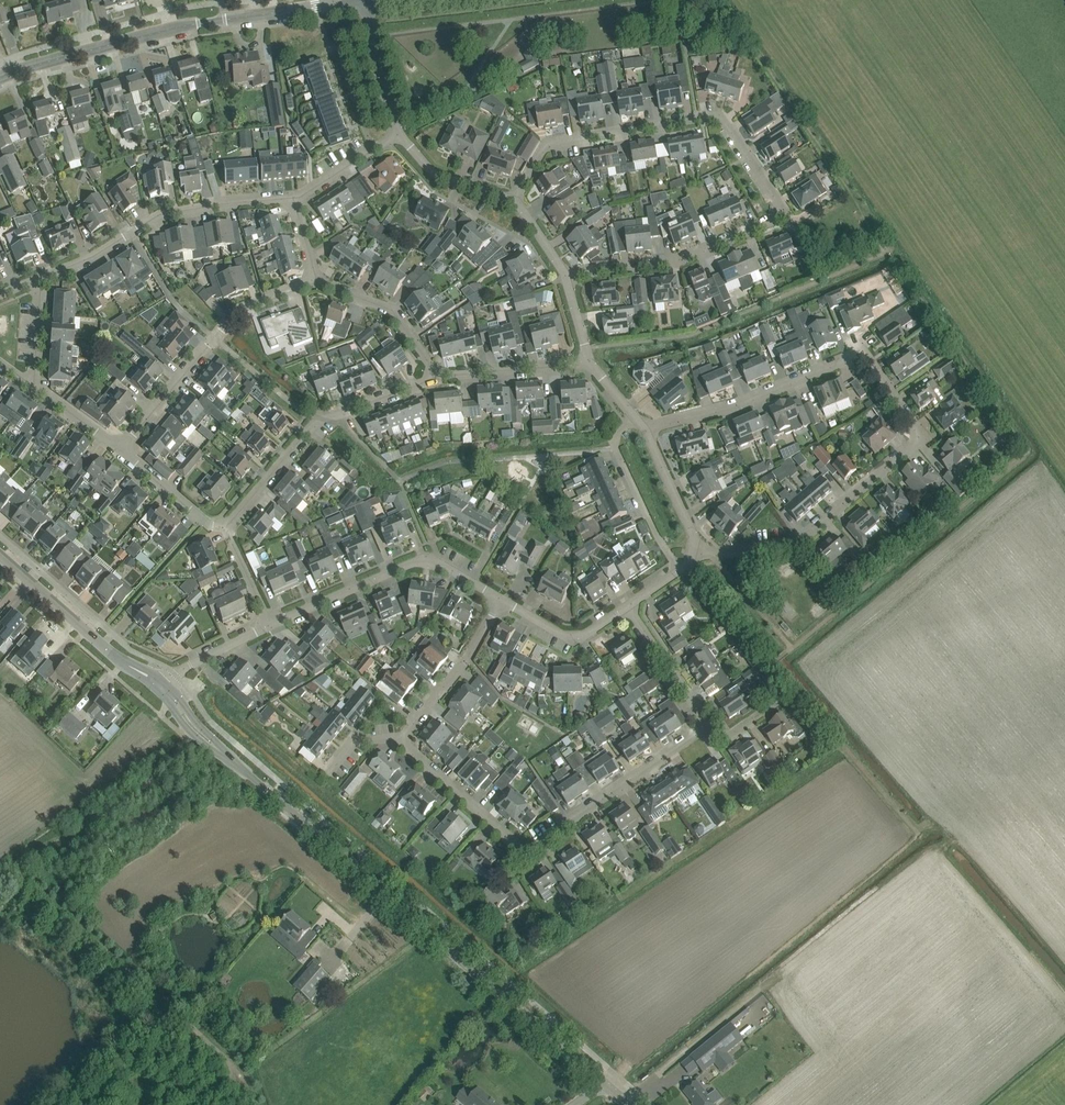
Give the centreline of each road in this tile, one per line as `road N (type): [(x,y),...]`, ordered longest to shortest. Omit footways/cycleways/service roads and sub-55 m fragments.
road 1 (tertiary): [(628,1104),(209,741),(166,689)]
road 2 (residential): [(567,279),(685,261),(785,218),(719,114),(556,141),(540,152),(515,201)]
road 3 (residential): [(702,556),(808,535),(916,443),(917,425),(861,356),(740,404),(644,430)]
road 4 (residential): [(407,740),(515,841),(531,843),(709,724),(626,607)]
road 5 (tertiary): [(0,76),(185,25),(345,4)]
road 6 (residential): [(226,531),(304,431),(437,376)]
road 7 (residential): [(40,277),(160,214),(291,196)]
road 8 (residential): [(121,451),(246,309),(318,282)]
road 9 (residential): [(272,622),(423,559),(498,598)]
road 10 (tertiary): [(166,689),(0,555)]
road 11 (residential): [(636,420),(615,450),(678,572)]
road 12 (residential): [(498,598),(407,740)]
road 13 (residential): [(437,376),(391,309),(318,282)]
road 14 (residential): [(437,376),(590,366)]
road 15 (residential): [(498,598),(573,639),(626,607)]
road 16 (residential): [(702,556),(644,430)]
road 17 (residential): [(515,201),(433,173),(400,133)]
road 18 (residential): [(400,133),(364,2)]
road 19 (residential): [(226,531),(201,521),(121,451)]
road 20 (residential): [(291,196),(400,133)]
road 21 (residential): [(166,689),(272,622)]

